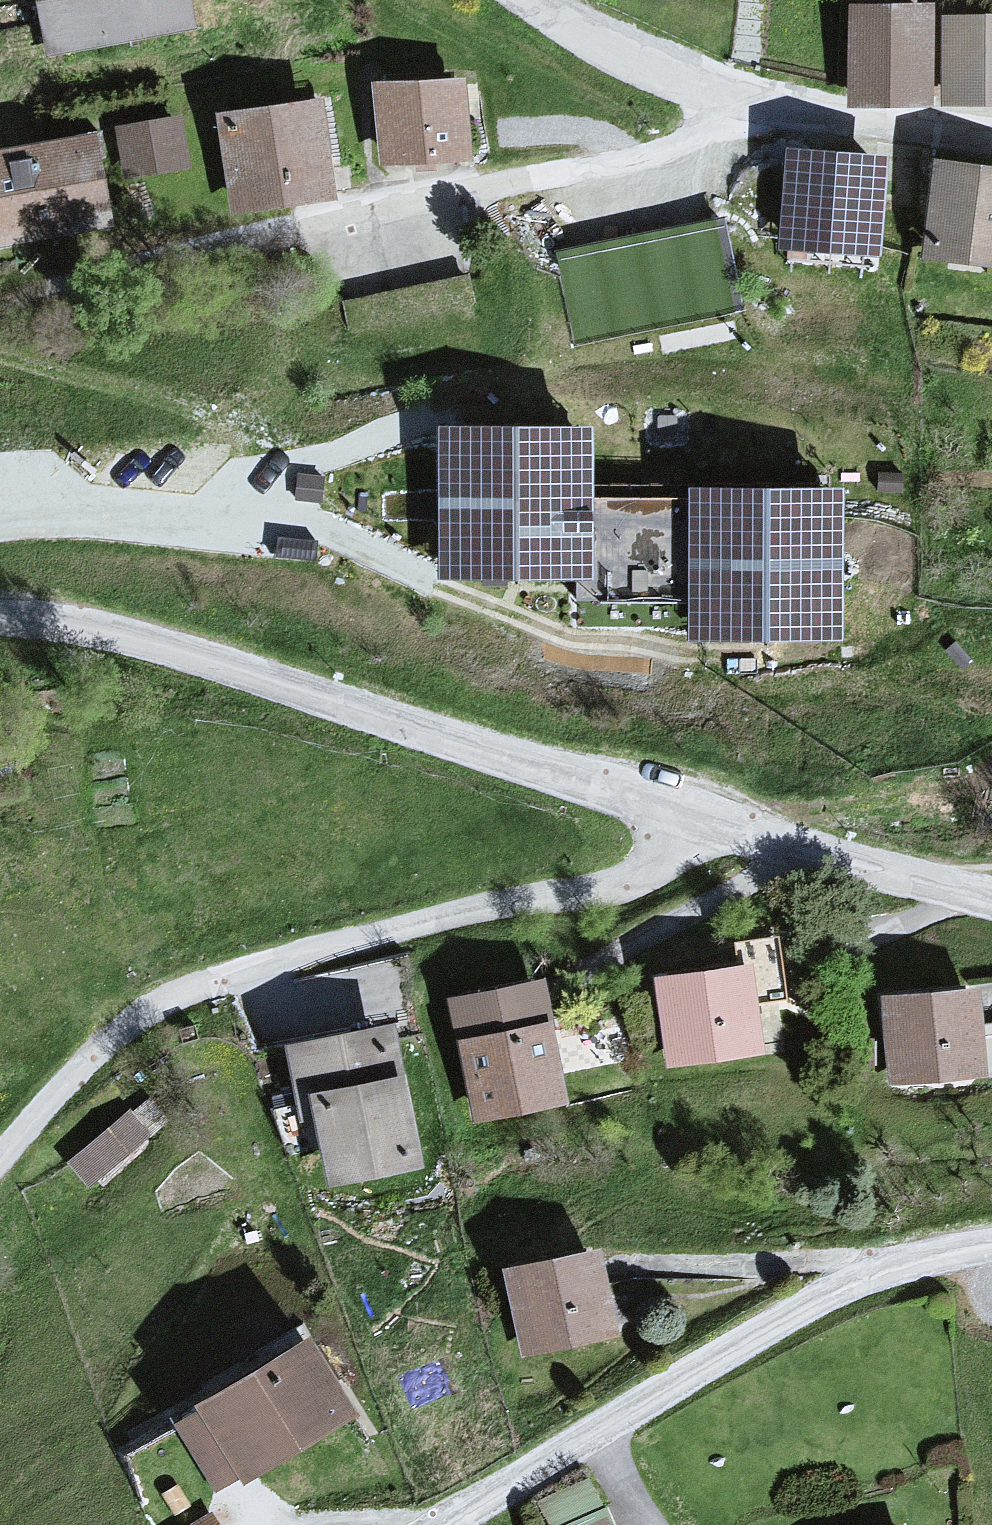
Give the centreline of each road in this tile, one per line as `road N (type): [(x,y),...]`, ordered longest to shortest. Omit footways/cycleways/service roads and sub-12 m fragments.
road 1 (residential): [(698,816),(642,877),(617,887),(480,908),(199,985),(133,1020),(0,1157)]
road 2 (residential): [(698,816),(171,643),(0,616)]
road 3 (residential): [(991,1242),(857,1281),(448,1524)]
road 4 (residential): [(536,0),(623,54),(794,118),(991,143)]
road 5 (residential): [(991,896),(698,816)]

